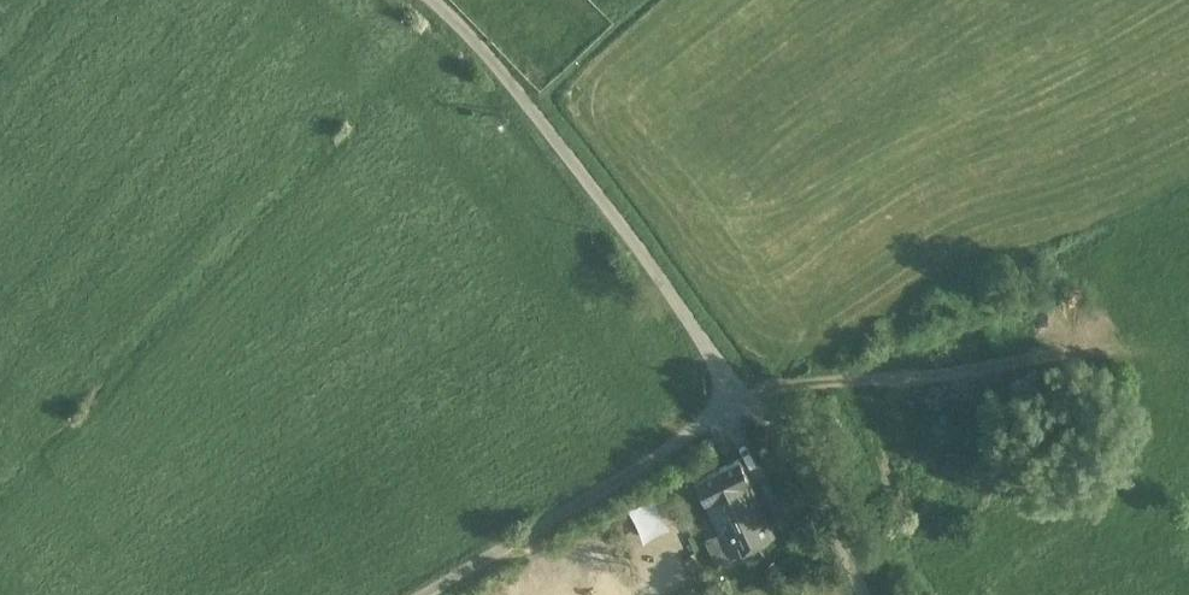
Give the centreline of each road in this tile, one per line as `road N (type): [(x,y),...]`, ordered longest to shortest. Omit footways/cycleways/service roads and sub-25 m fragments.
road 1 (unclassified): [(859,594),(806,475),(463,31),(431,0)]
road 2 (track): [(426,594),(747,398)]

